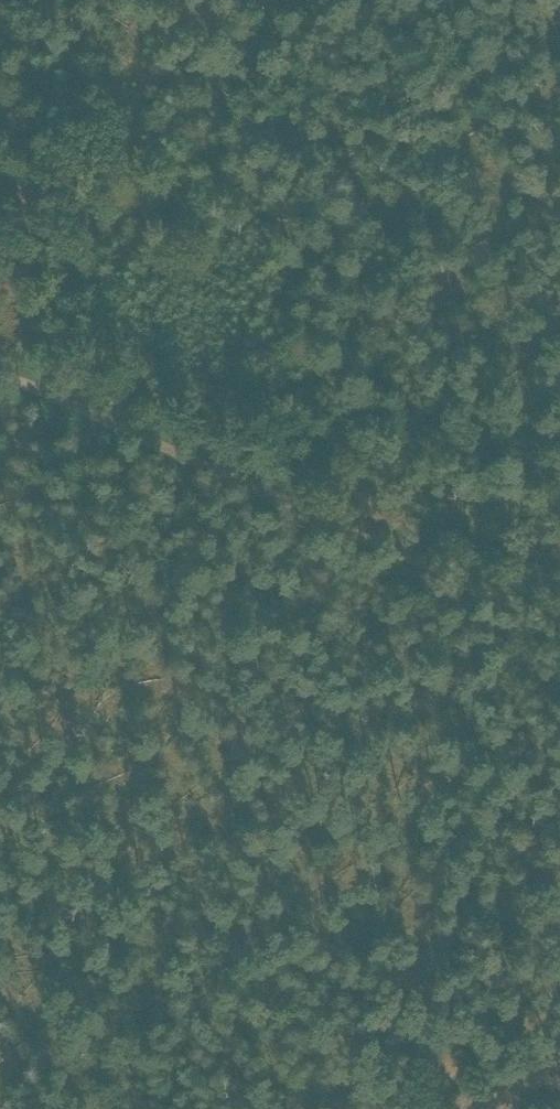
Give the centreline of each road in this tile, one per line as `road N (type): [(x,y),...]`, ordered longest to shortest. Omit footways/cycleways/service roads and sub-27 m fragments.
road 1 (track): [(0,372),(559,621)]

